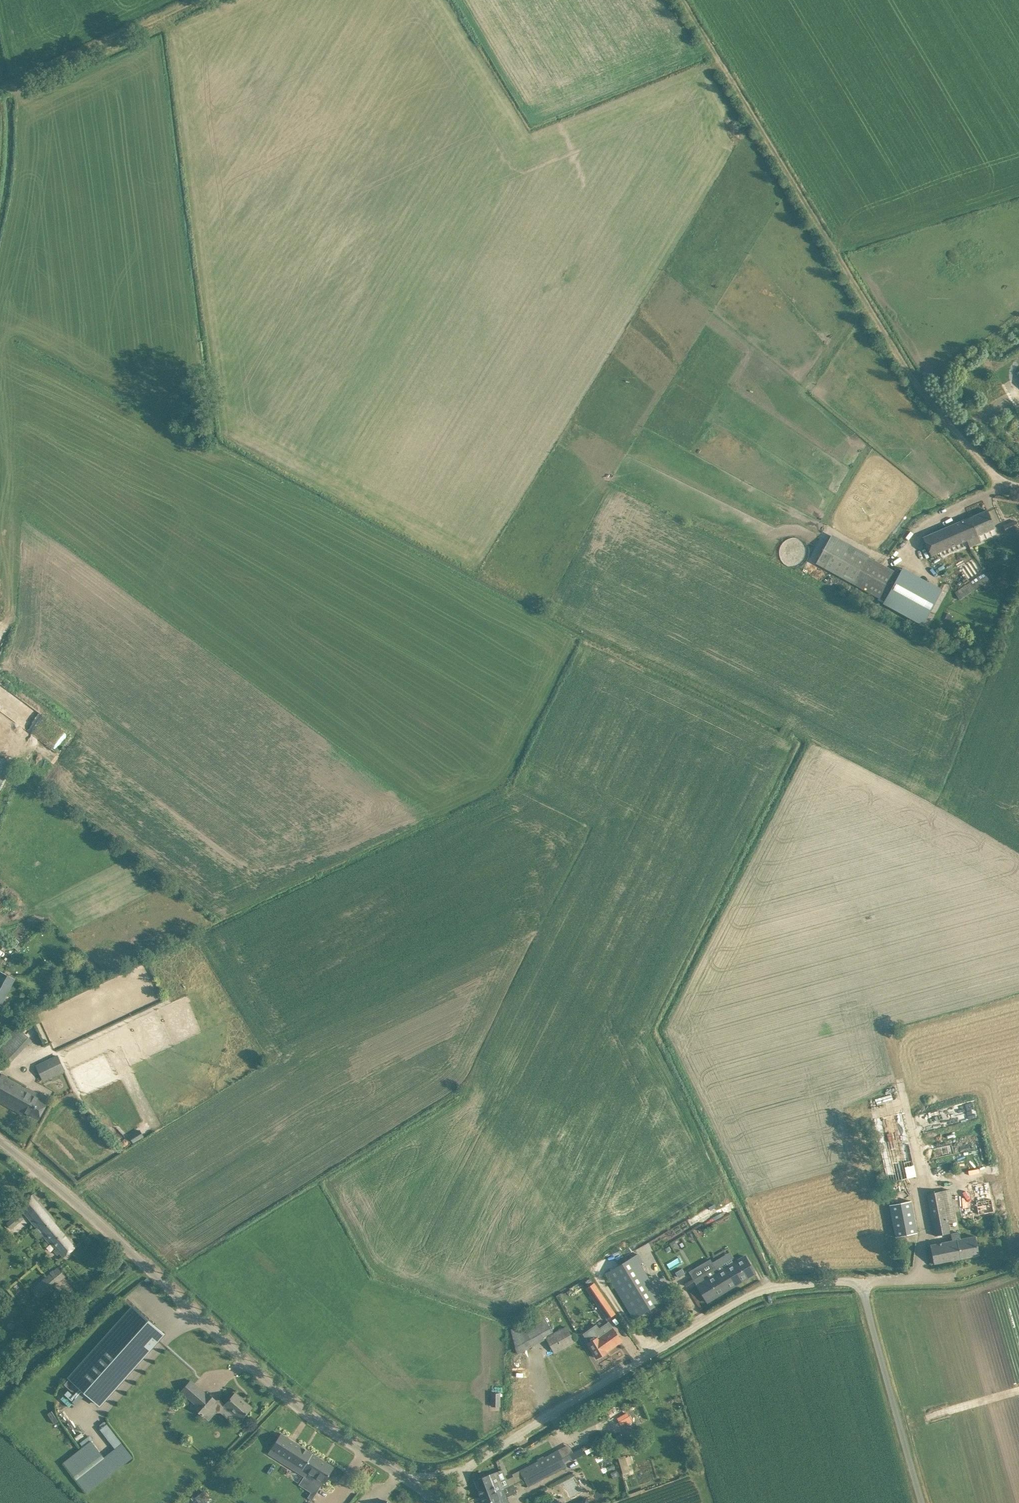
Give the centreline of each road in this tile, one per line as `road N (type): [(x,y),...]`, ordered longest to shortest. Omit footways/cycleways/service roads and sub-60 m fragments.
road 1 (track): [(681,0),(908,376),(987,466)]
road 2 (unclassified): [(406,1476),(256,1371),(80,1204),(0,1140)]
road 3 (unclassified): [(464,1469),(746,1297),(784,1286),(860,1281)]
road 4 (unclassified): [(923,1502),(860,1281)]
road 5 (track): [(0,89),(197,0)]

